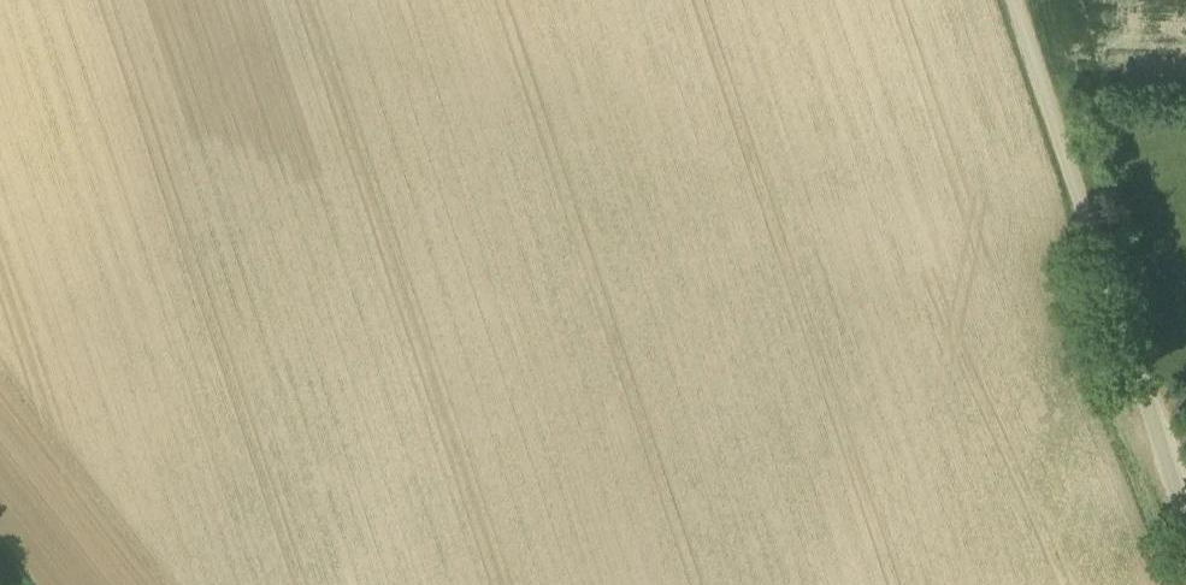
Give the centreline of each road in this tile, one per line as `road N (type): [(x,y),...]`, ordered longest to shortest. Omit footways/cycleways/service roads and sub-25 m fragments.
road 1 (unclassified): [(1185,525),(1015,0)]

